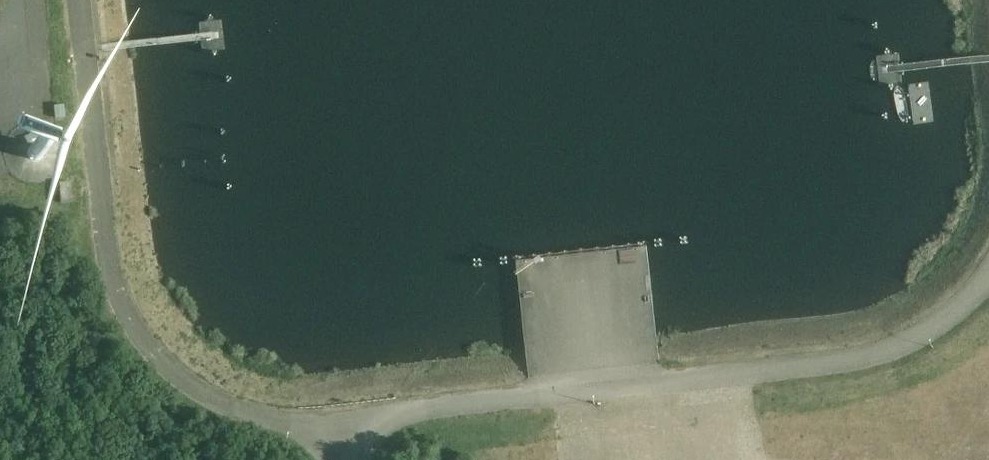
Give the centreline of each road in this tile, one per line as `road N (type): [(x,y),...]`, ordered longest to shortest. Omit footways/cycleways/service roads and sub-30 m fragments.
road 1 (unclassified): [(344,417),(858,365),(929,334),(988,284)]
road 2 (unclassified): [(344,417),(280,416),(196,380),(120,295),(106,243),(80,0)]

